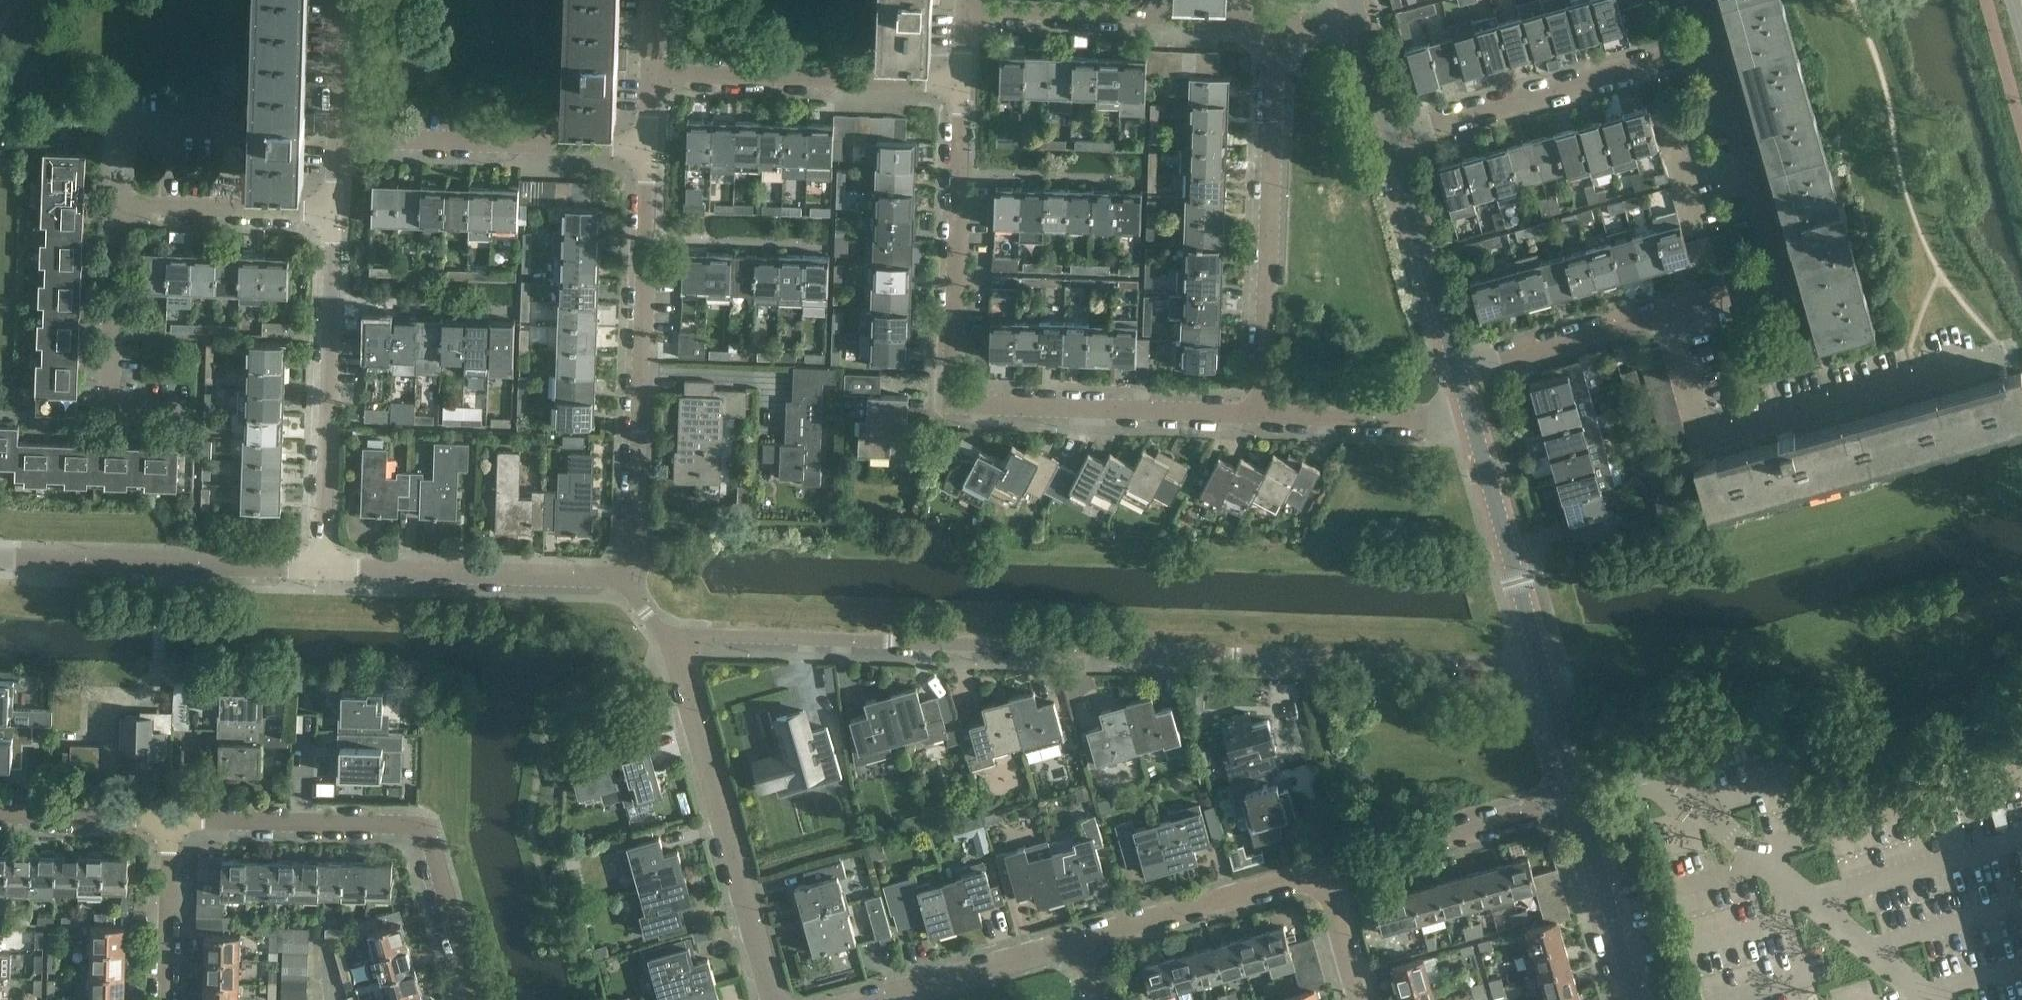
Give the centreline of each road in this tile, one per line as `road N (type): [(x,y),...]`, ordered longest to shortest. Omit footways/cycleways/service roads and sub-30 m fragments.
road 1 (unclassified): [(674,646),(700,635),(1543,669)]
road 2 (unclassified): [(1265,415),(953,403),(963,87)]
road 3 (unclassified): [(626,579),(636,556),(650,148)]
road 4 (residential): [(1987,353),(1705,437),(1669,310)]
road 5 (residential): [(478,999),(433,850),(420,837),(403,829),(173,823)]
road 6 (residential): [(1265,415),(1275,24)]
road 7 (unclassified): [(776,999),(674,646)]
road 8 (residential): [(1669,310),(1780,277),(1711,46)]
road 9 (residential): [(322,570),(333,217)]
road 10 (residential): [(1711,46),(1394,138)]
road 11 (unclassified): [(322,570),(0,560)]
road 12 (residential): [(650,148),(336,140)]
road 13 (unclassified): [(652,76),(963,87)]
road 14 (unclassified): [(626,579),(322,570)]
road 15 (residential): [(198,413),(119,410),(121,209)]
road 16 (unclassified): [(1329,874),(1579,802)]
road 17 (unclassified): [(1081,946),(1329,874)]
road 18 (unclassified): [(1543,669),(1471,422)]
road 19 (unclassified): [(1457,369),(1394,138)]
road 20 (residential): [(1457,369),(1669,310)]
road 21 (residential): [(333,217),(121,209)]
road 22 (unclassified): [(1471,422),(1265,415)]
road 23 (unclassified): [(1636,999),(1579,802)]
road 24 (unclassified): [(895,999),(1081,946)]
road 25 (residential): [(121,209),(124,122),(230,125)]
road 26 (residential): [(965,12),(1150,19)]
road 27 (residential): [(169,999),(173,823)]
road 28 (residential): [(0,818),(173,823)]
road 29 (residential): [(336,140),(340,0)]
road 30 (unclassified): [(1579,802),(1543,669)]
road 31 (residential): [(1363,999),(1329,874)]

